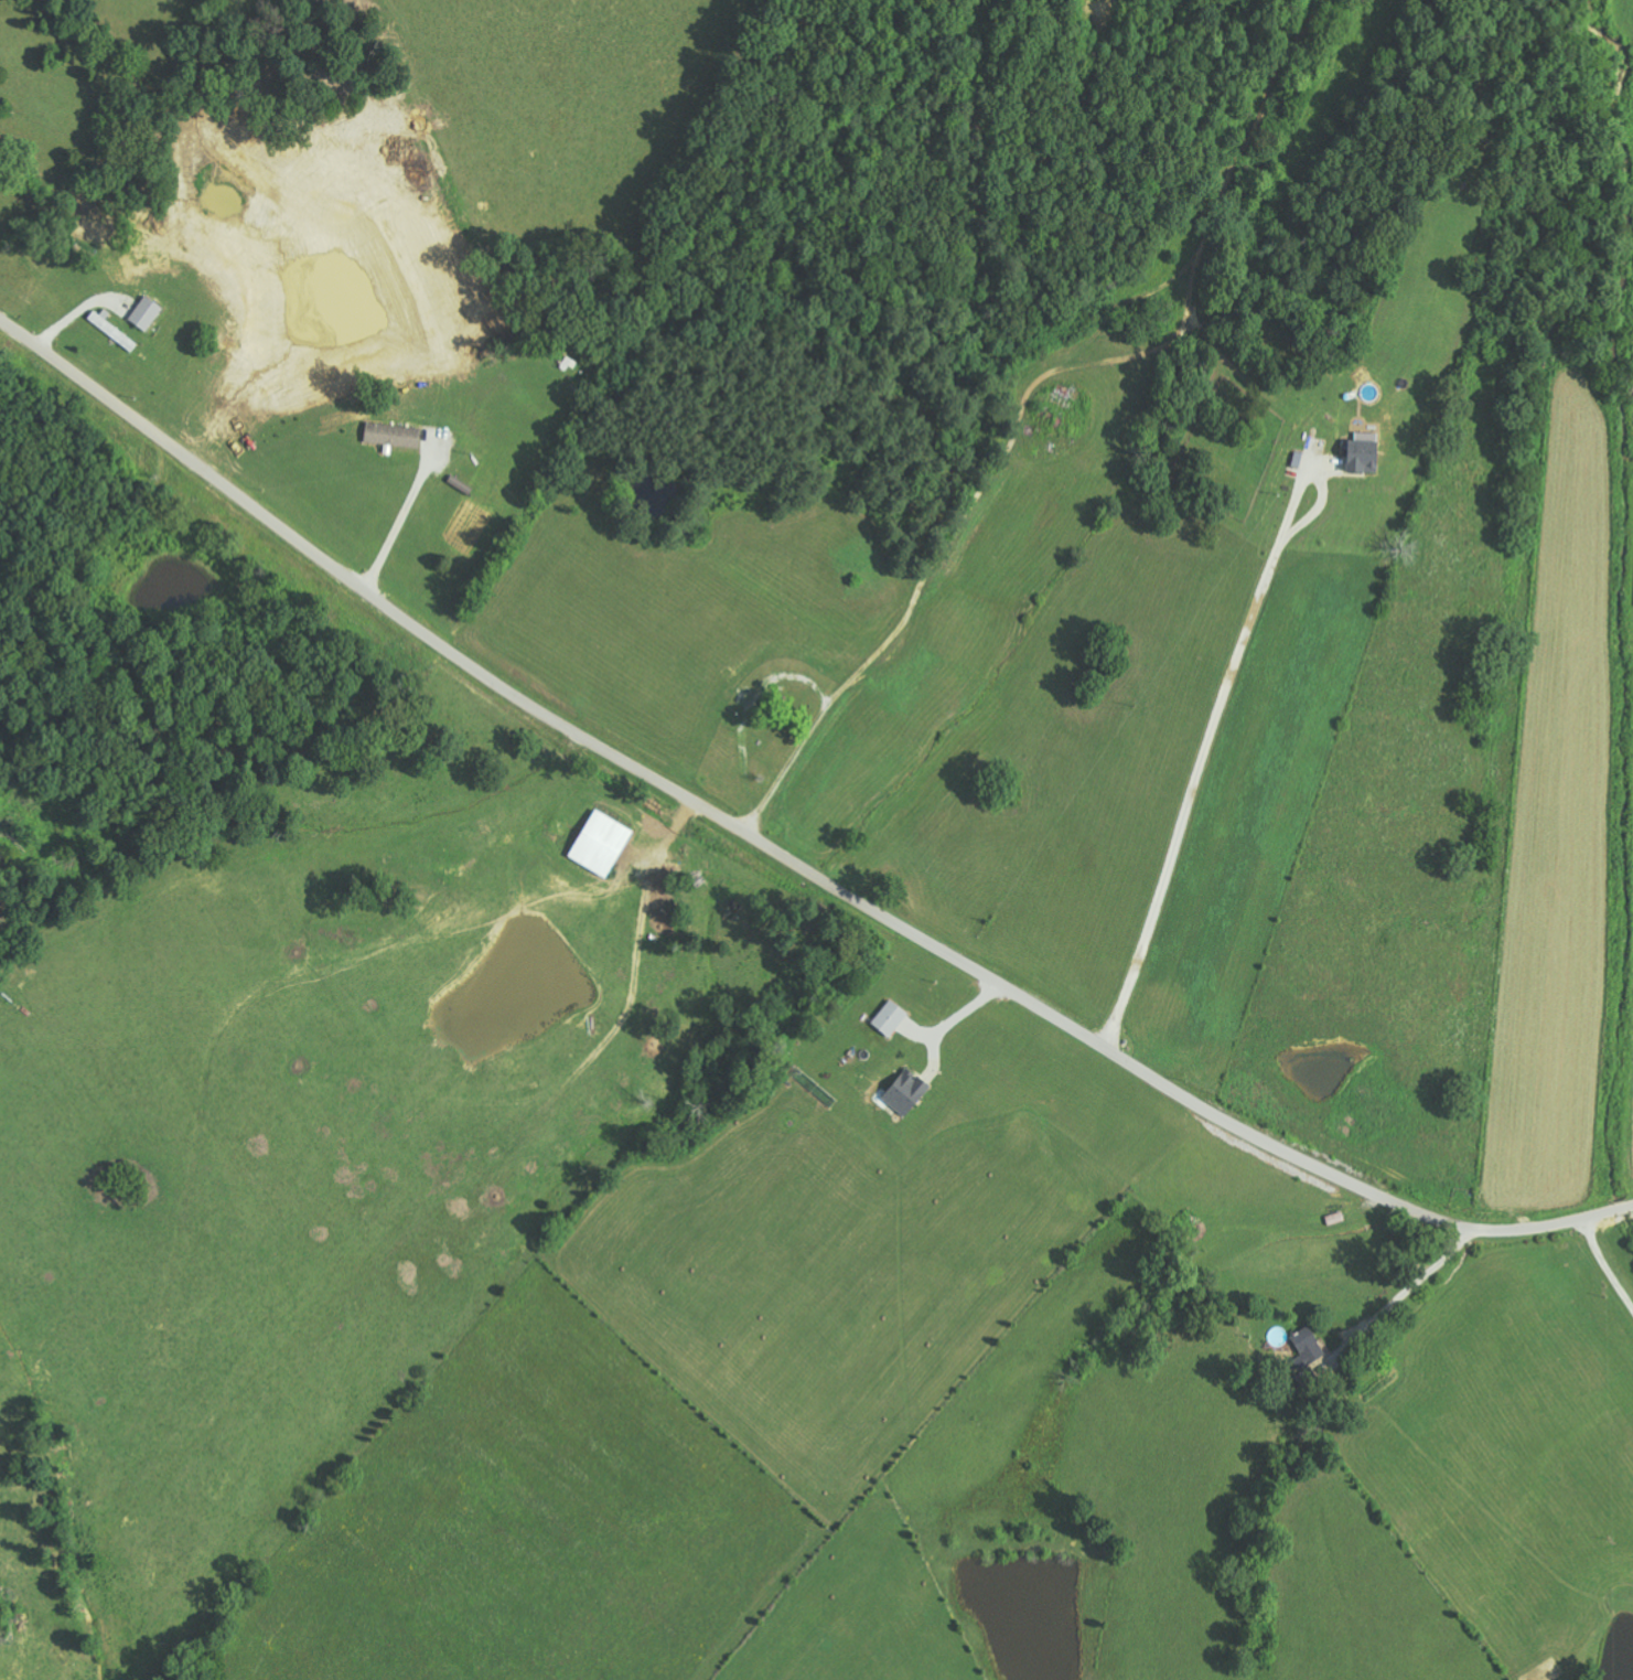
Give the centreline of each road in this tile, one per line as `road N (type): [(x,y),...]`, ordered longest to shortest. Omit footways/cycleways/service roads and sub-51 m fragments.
road 1 (residential): [(1632,1206),(1532,1228),(1455,1224),(1362,1190),(1234,1126),(511,693),(0,317)]

